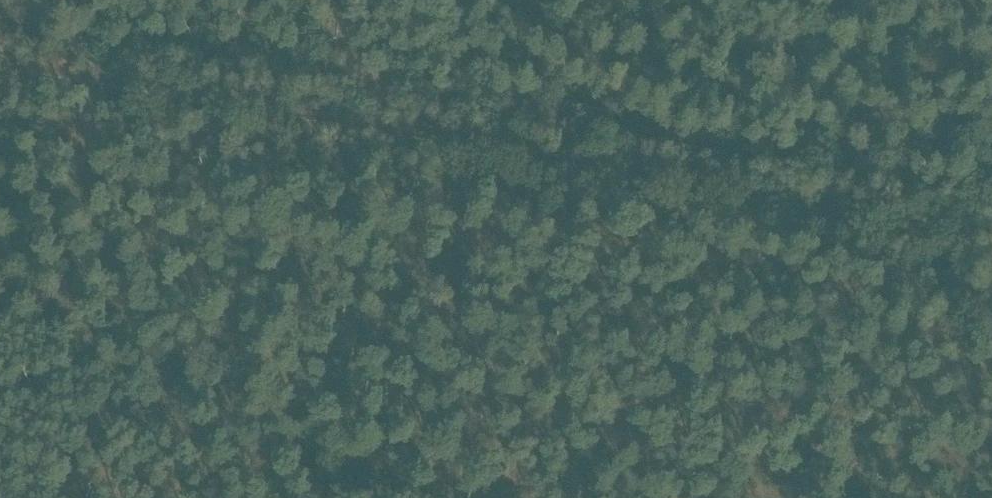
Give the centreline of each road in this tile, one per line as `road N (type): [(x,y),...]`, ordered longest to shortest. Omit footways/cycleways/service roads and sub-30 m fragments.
road 1 (track): [(991,224),(0,45)]

